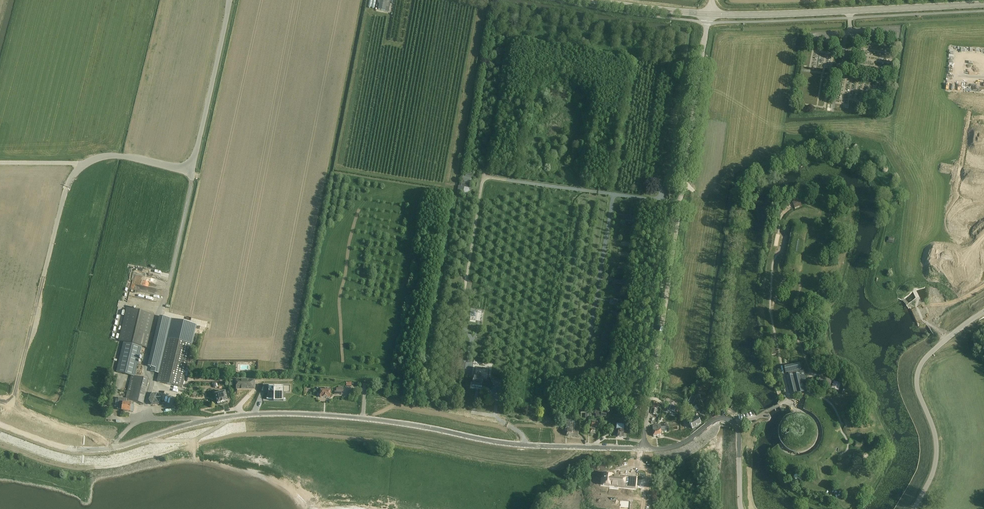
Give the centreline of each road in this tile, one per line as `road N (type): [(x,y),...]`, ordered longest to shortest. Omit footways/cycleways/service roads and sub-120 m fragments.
road 1 (unclassified): [(643,448),(508,444),(383,421),(267,414),(86,450),(0,424)]
road 2 (unclassified): [(643,448),(709,14)]
road 3 (secondary): [(731,15),(983,4)]
road 4 (unclassified): [(913,508),(936,452),(917,368),(983,312)]
road 5 (track): [(0,437),(81,463),(194,447)]
road 6 (unclassified): [(643,448),(680,445),(716,419),(731,420),(738,433),(741,508)]
road 7 (track): [(187,167),(191,186),(158,308)]

